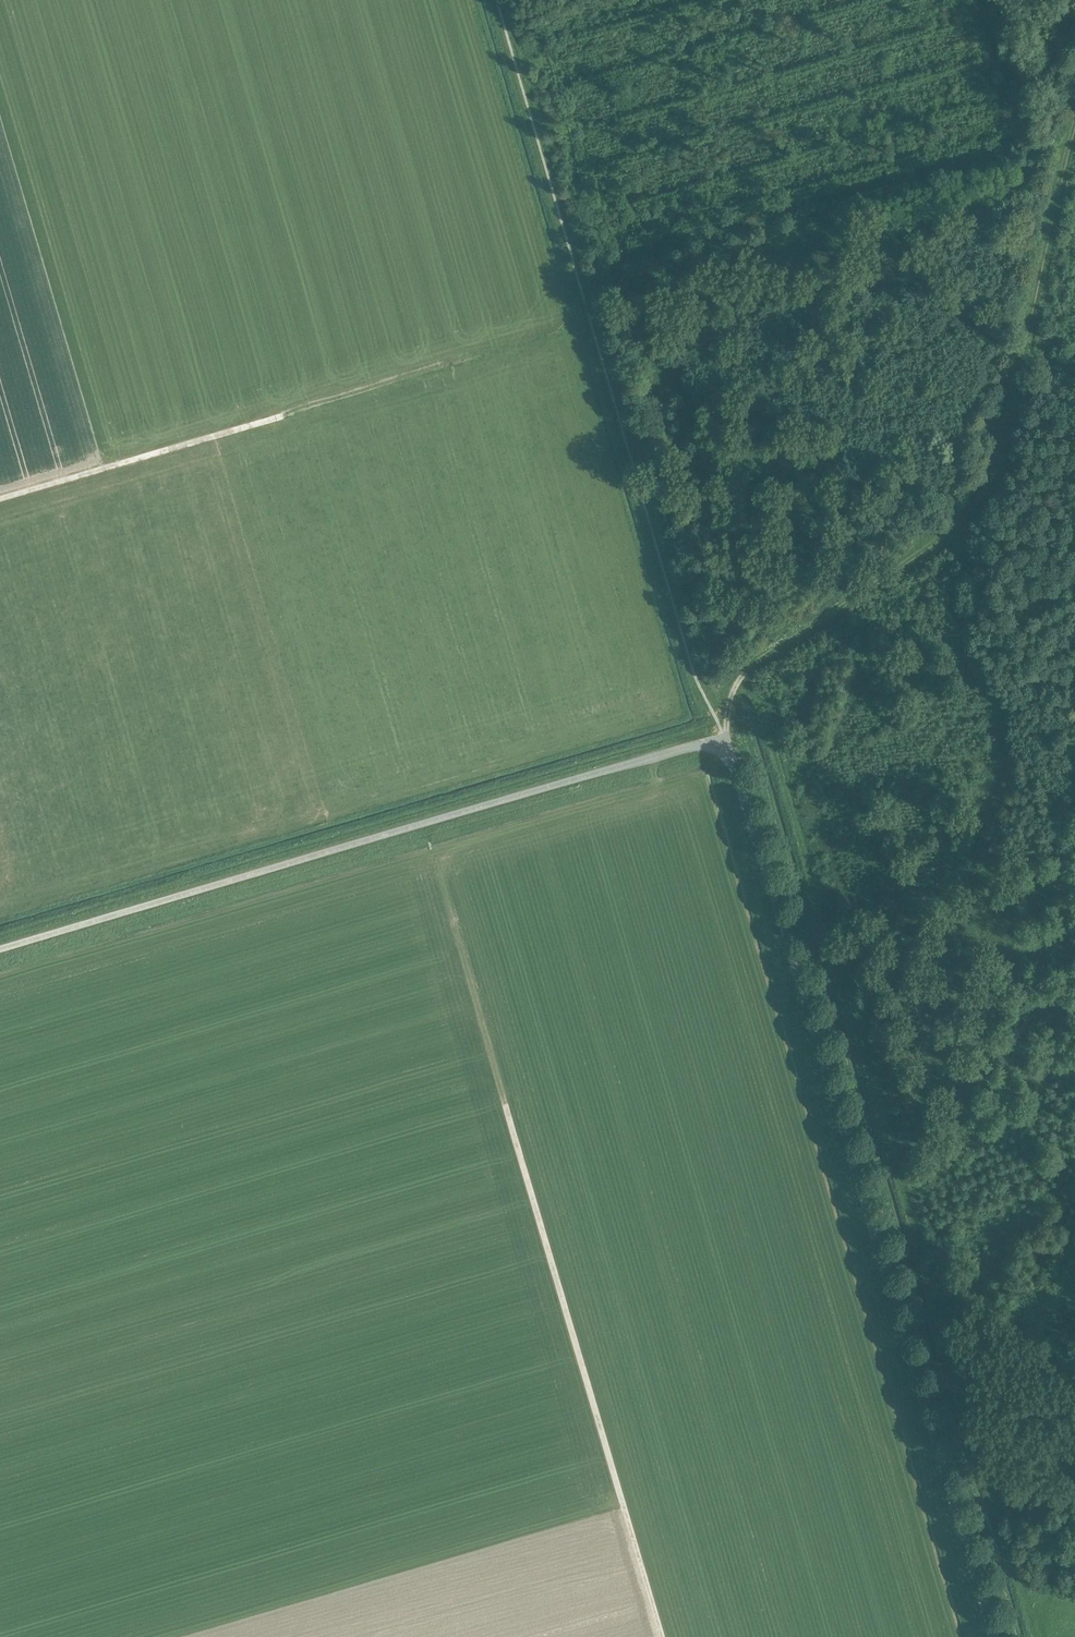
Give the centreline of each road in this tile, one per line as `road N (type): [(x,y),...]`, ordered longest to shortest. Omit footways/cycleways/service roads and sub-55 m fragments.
road 1 (unclassified): [(990,1636),(725,754),(714,747),(567,786),(0,952)]
road 2 (track): [(725,754),(730,701),(750,665),(946,532),(990,487),(1074,126)]
road 3 (track): [(662,1636),(506,1105)]
road 4 (track): [(1074,718),(1052,709),(1005,670),(975,604),(990,487)]

